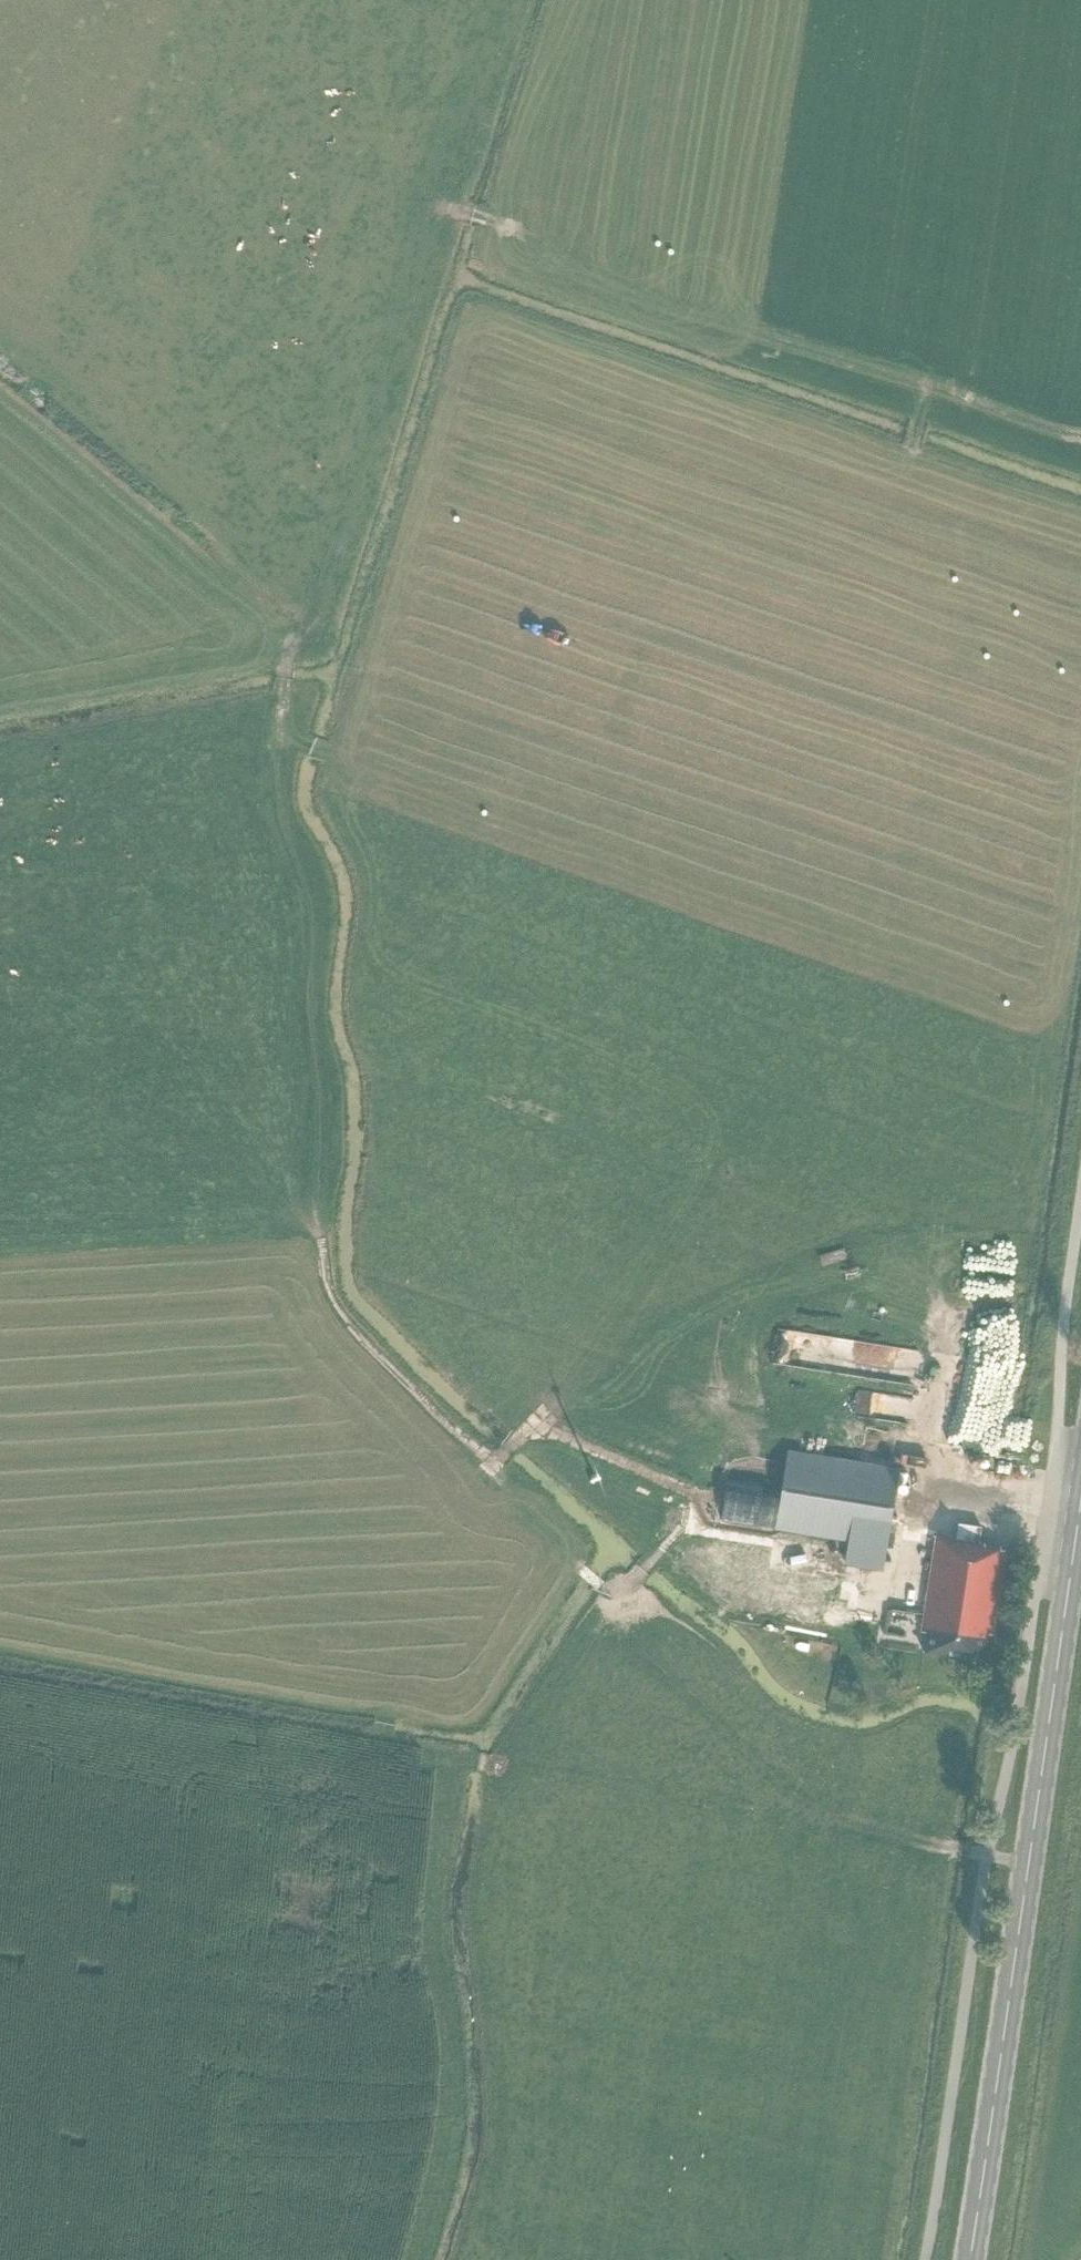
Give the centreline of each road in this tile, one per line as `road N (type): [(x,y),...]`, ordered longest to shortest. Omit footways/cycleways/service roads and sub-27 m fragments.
road 1 (secondary): [(968,2259),(1080,1497)]

